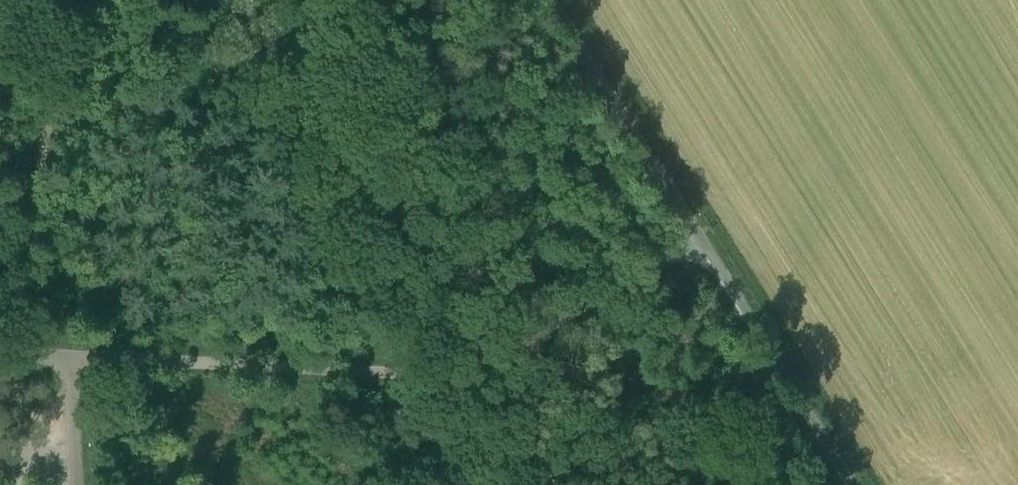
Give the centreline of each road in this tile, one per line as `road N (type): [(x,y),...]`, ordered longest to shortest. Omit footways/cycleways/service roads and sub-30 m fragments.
road 1 (unclassified): [(697,235),(478,369),(425,374),(0,352)]
road 2 (track): [(15,353),(18,276),(72,3)]
road 3 (unclassified): [(854,484),(697,235)]
road 4 (unclassified): [(552,0),(697,235)]
road 5 (track): [(549,484),(478,369)]

